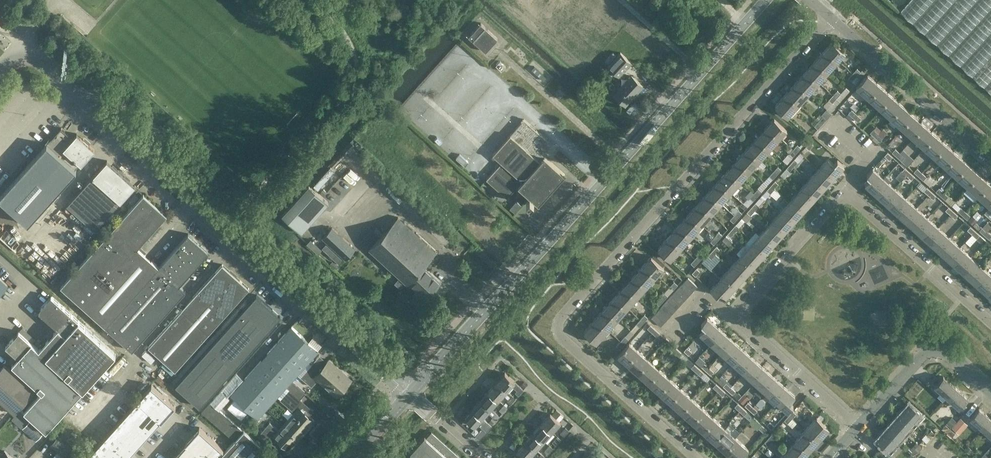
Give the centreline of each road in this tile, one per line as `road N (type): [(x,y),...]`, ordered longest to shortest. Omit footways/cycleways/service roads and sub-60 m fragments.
road 1 (residential): [(693,457),(562,339),(563,319),(831,18)]
road 2 (unclassified): [(408,394),(21,47),(0,70)]
road 3 (tertiary): [(408,394),(767,0)]
road 4 (residential): [(861,426),(734,314),(843,190),(990,322)]
road 5 (residential): [(990,158),(831,18)]

